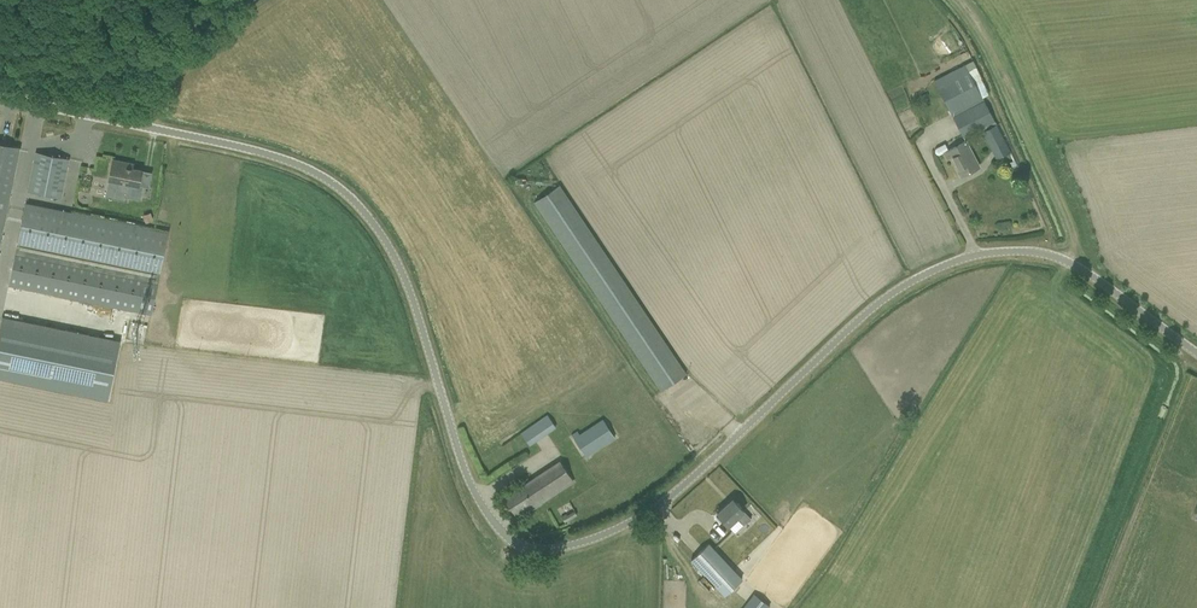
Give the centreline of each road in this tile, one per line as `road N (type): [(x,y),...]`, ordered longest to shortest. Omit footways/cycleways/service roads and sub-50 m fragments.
road 1 (unclassified): [(1196,355),(1056,258),(1011,254),(972,264),(910,291),(664,503),(607,535),(523,554),(490,524),(473,492),(410,283),(364,211),(283,160),(0,96)]
road 2 (track): [(1078,270),(991,57),(953,0)]

